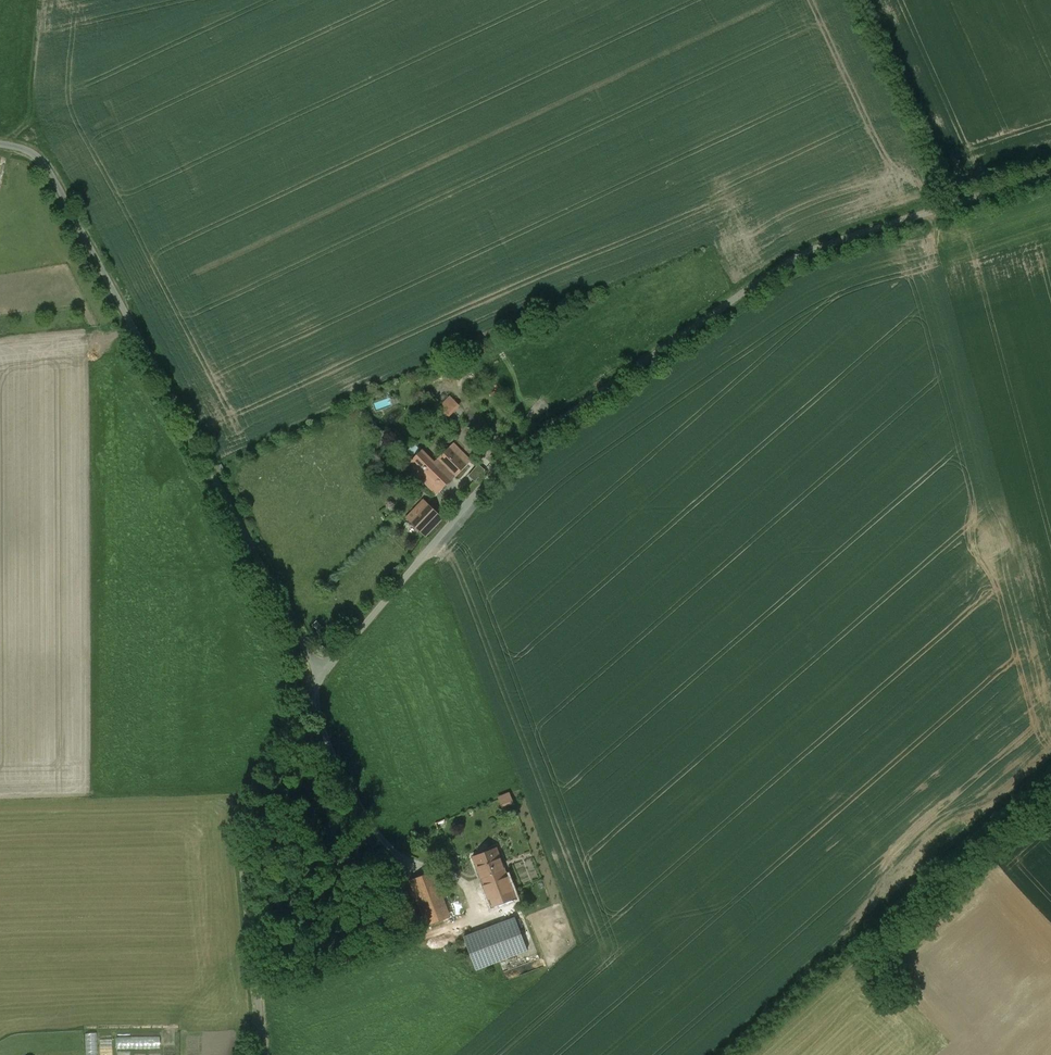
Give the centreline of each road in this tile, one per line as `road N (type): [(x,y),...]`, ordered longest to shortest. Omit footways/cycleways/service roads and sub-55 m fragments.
road 1 (unclassified): [(1050,173),(800,256),(532,438),(317,683)]
road 2 (unclassified): [(0,144),(33,154),(51,173),(317,683)]
road 3 (unclassified): [(317,683),(247,797),(243,819),(266,1054)]

